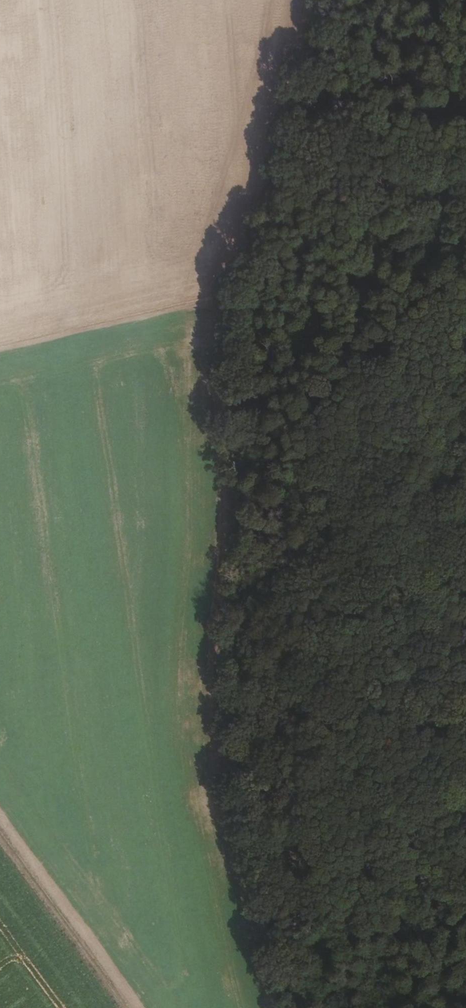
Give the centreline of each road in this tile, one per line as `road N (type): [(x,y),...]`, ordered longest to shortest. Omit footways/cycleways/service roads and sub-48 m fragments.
road 1 (track): [(0,822),(137,1007)]

